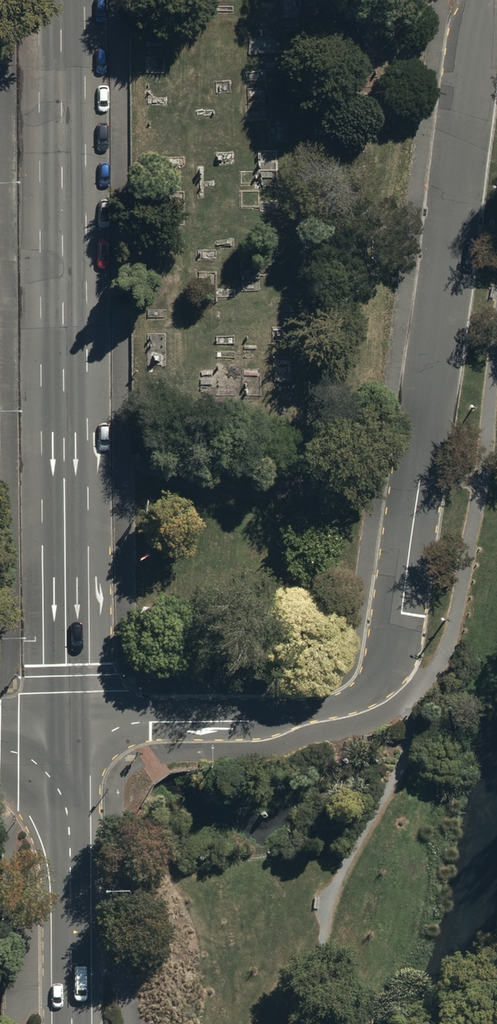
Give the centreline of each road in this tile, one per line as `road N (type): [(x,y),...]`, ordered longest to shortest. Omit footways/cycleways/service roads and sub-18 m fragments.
road 1 (unclassified): [(481,0),(410,544),(380,676),(345,700),(284,715),(152,722),(68,739)]
road 2 (secondary): [(63,0),(68,739)]
road 3 (secondary): [(68,739),(71,1023)]

